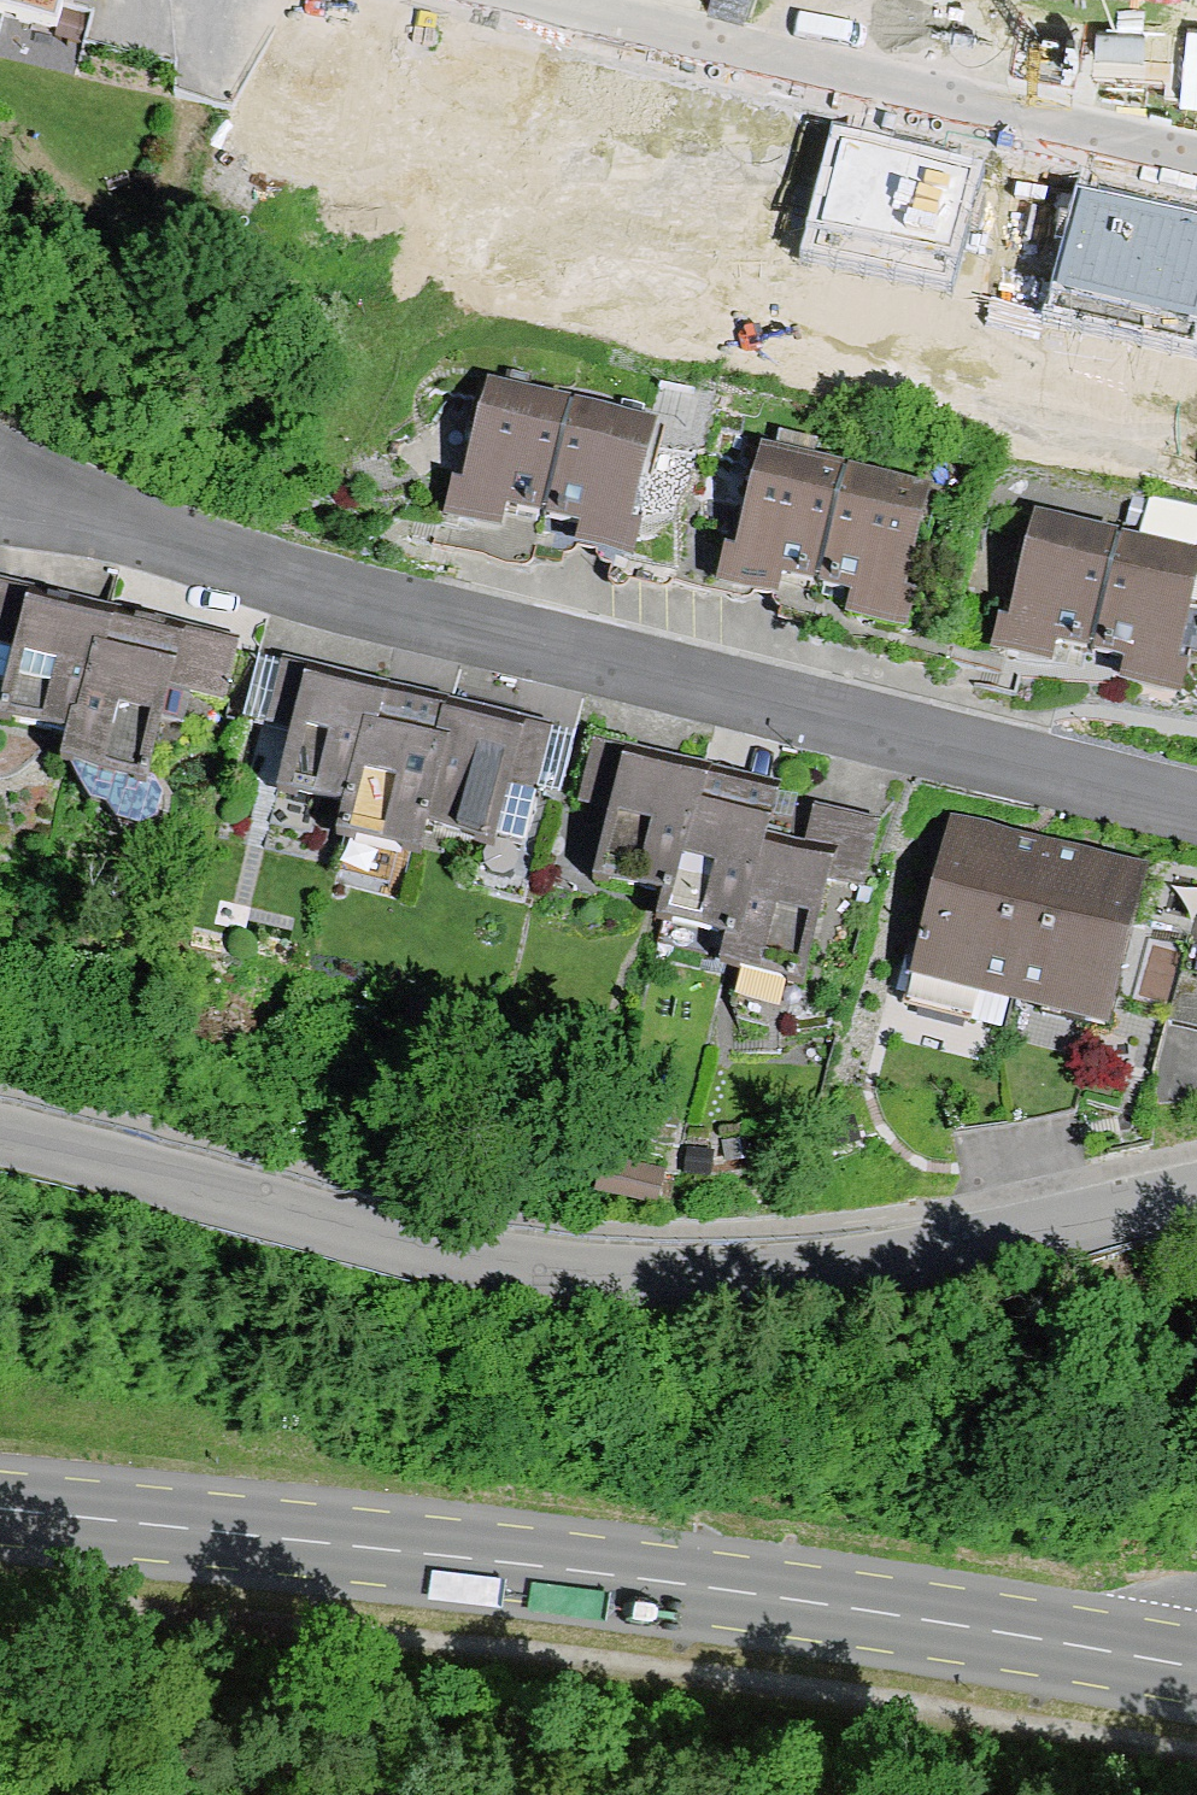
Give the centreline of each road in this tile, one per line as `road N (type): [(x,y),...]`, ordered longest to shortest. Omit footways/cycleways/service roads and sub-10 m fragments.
road 1 (residential): [(1196,790),(8,505)]
road 2 (residential): [(0,1132),(432,1247),(582,1263),(881,1257),(1196,1189)]
road 3 (primary): [(0,1513),(761,1596),(1196,1677)]
road 4 (residential): [(1196,163),(513,0)]
road 5 (track): [(422,1794),(0,1750)]

